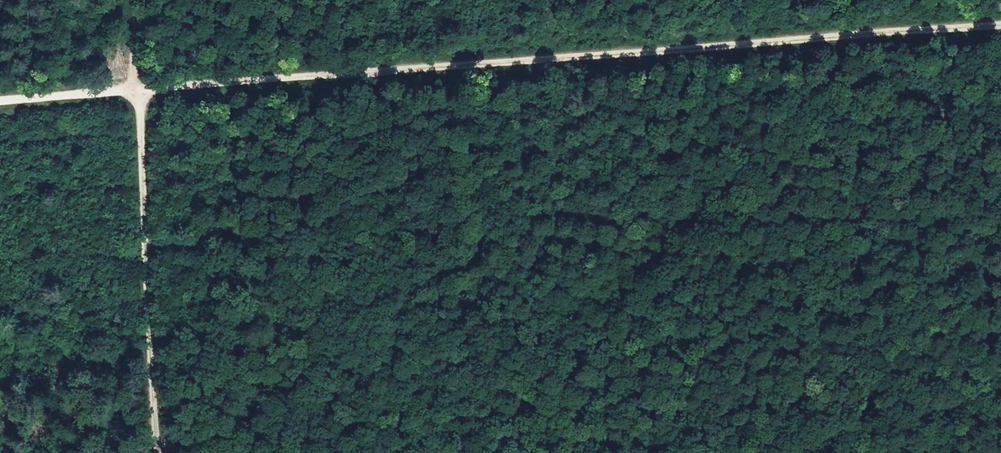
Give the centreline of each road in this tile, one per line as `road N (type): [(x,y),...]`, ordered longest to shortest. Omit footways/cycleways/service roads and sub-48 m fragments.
road 1 (track): [(138,89),(1000,27)]
road 2 (track): [(515,61),(541,452)]
road 3 (track): [(138,89),(153,452)]
road 4 (track): [(0,100),(138,89)]

